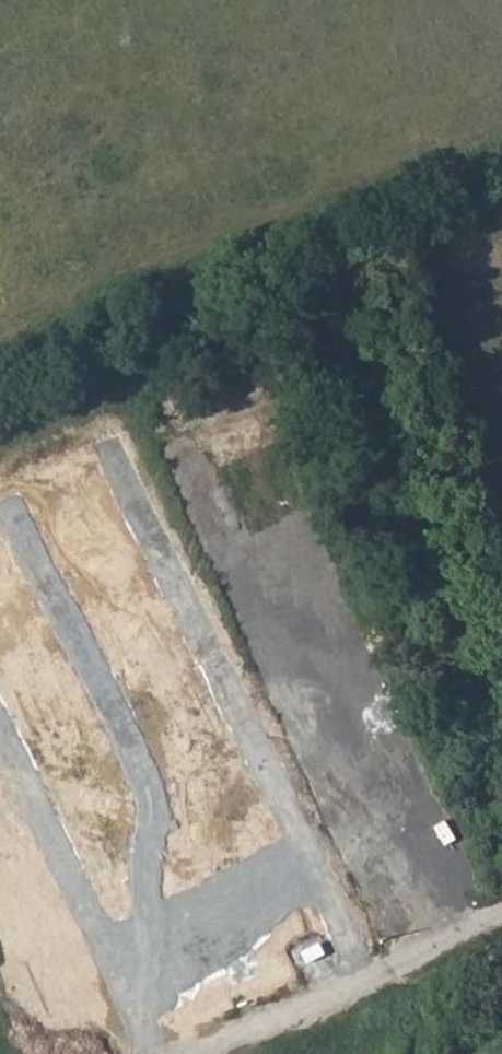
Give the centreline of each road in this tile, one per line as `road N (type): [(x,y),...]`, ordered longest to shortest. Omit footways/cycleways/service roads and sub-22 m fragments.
road 1 (track): [(501,914),(191,1053)]

